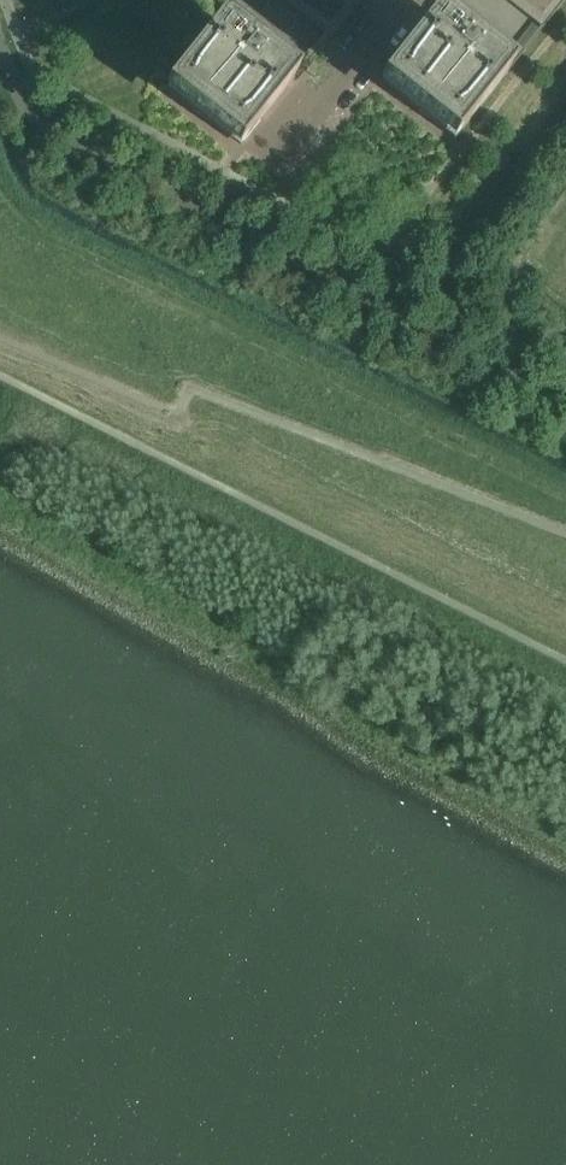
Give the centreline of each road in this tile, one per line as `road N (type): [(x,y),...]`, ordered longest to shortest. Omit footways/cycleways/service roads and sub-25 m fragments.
road 1 (residential): [(249,156),(379,0)]

